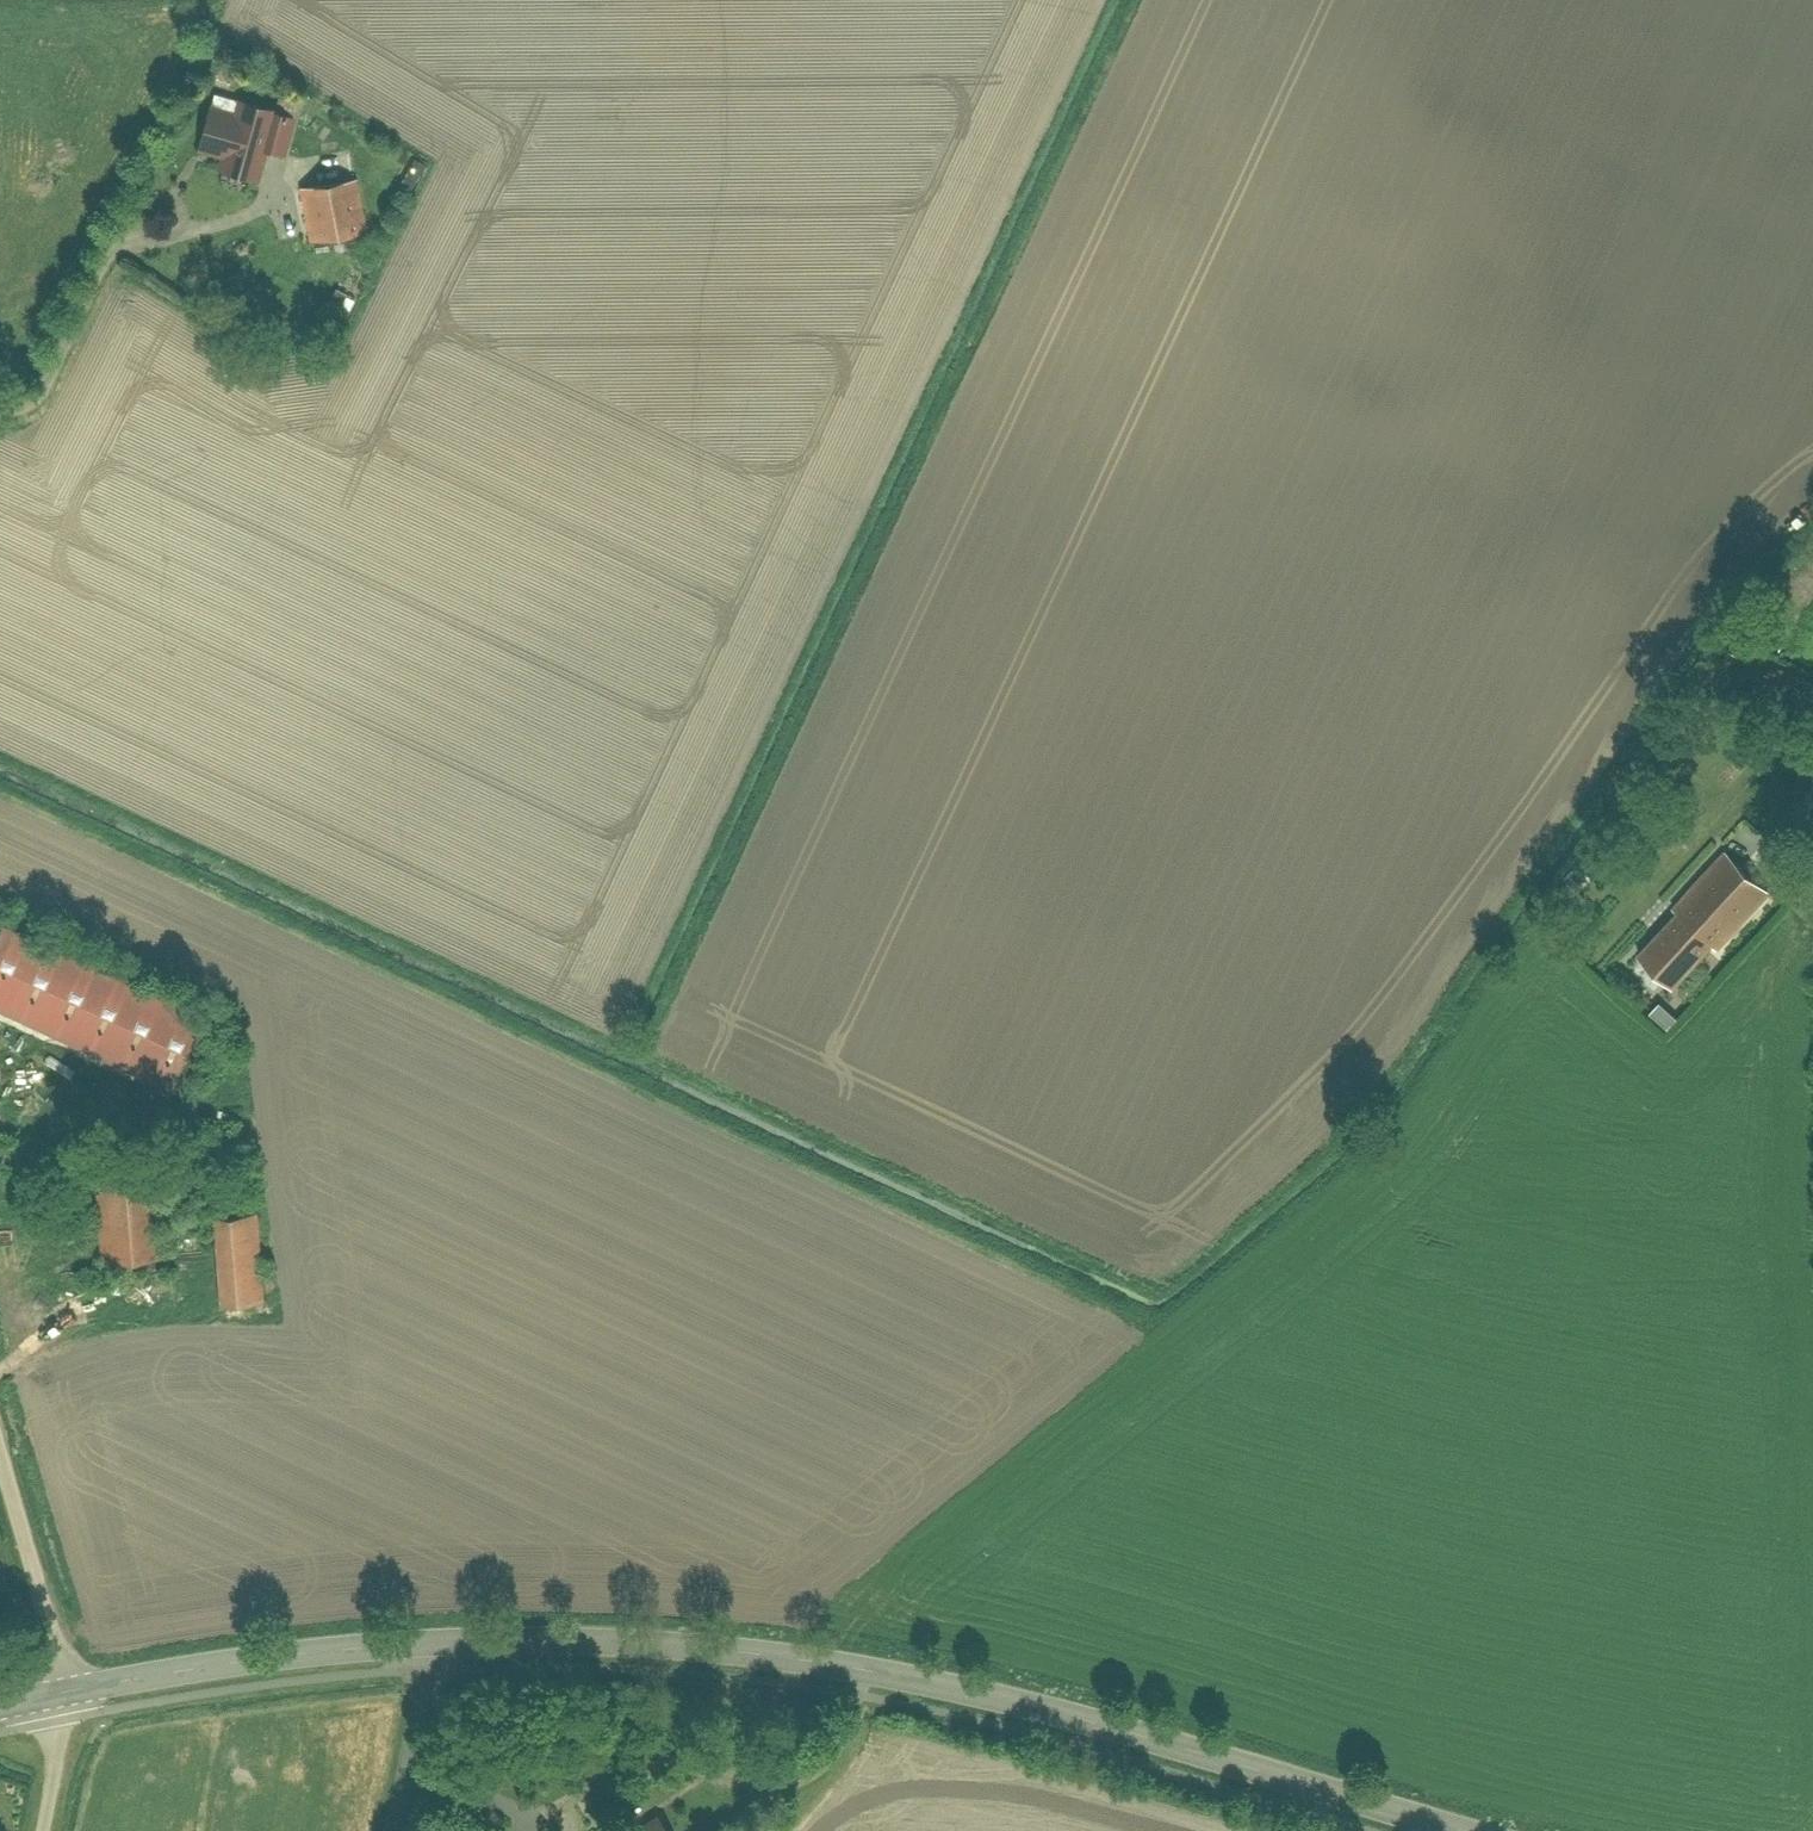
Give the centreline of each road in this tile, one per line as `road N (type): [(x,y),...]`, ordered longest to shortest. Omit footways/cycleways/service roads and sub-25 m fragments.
road 1 (tertiary): [(75,1691),(431,1648),(716,1645),(1014,1700),(1478,1830)]
road 2 (track): [(866,1672),(836,1745),(800,1780),(740,1782),(649,1768),(561,1822)]
road 3 (unclassified): [(0,411),(20,412),(45,389),(110,255),(247,217)]
road 4 (unclassified): [(75,1691),(0,1432)]
road 5 (track): [(47,1830),(75,1691)]

